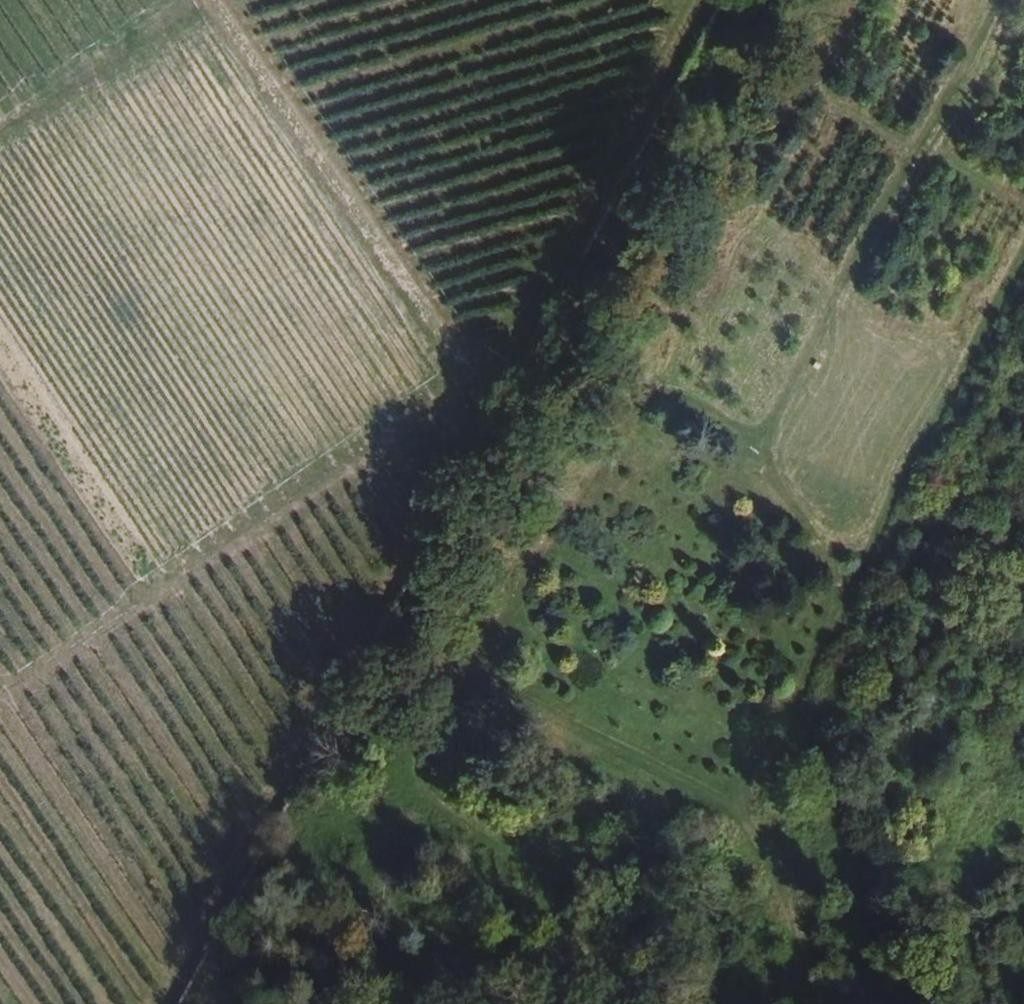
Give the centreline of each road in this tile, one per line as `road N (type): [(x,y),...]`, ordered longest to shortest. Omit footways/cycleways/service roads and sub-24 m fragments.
road 1 (track): [(217,0),(479,386),(0,699)]
road 2 (track): [(859,0),(479,721)]
road 3 (track): [(739,830),(1023,289)]
road 4 (track): [(694,0),(479,386)]
road 5 (track): [(535,1003),(538,984),(589,911),(571,873),(467,812),(458,770),(479,721)]
road 6 (track): [(670,358),(754,421),(788,481),(888,546)]
road 7 (track): [(479,721),(615,785),(739,830)]
road 8 (track): [(194,0),(0,126)]
road 9 (track): [(739,830),(768,858),(791,899),(810,1003)]

